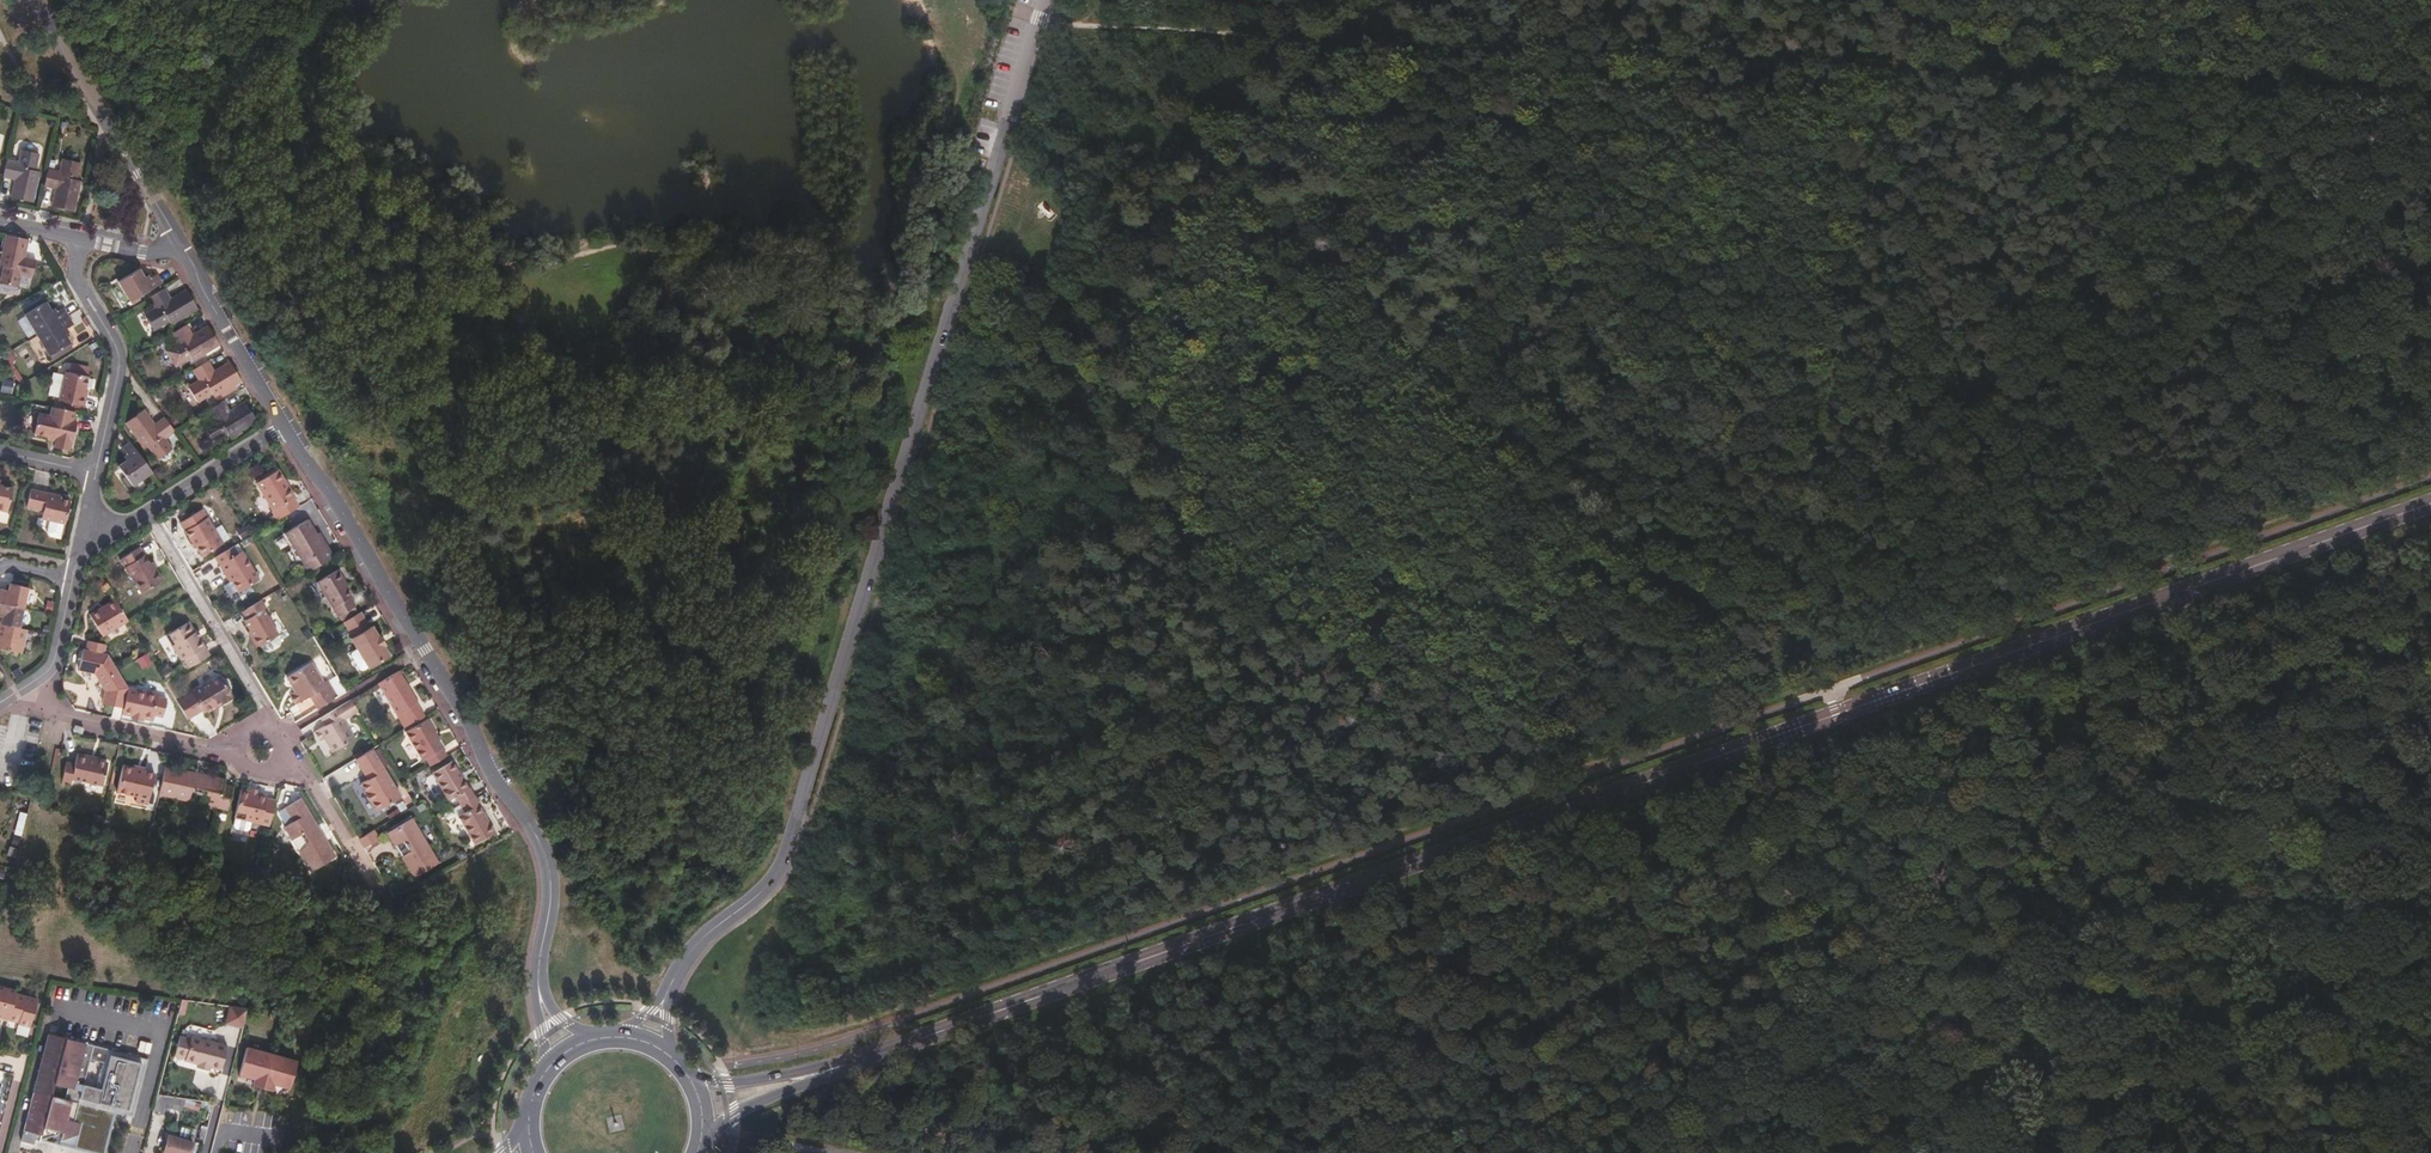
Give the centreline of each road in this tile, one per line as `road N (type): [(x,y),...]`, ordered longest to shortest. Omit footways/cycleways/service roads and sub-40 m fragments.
road 1 (primary): [(852,1064),(2430,504)]
road 2 (track): [(1077,24),(1132,82),(1854,707),(2430,955)]
road 3 (track): [(1041,20),(2430,78)]
road 4 (track): [(1854,1152),(1856,681),(1944,0)]
road 5 (unclassified): [(679,971),(785,862),(1048,0)]
road 6 (unclassified): [(543,995),(539,950),(555,900),(551,863),(288,421)]
road 7 (residential): [(305,767),(147,508)]
road 8 (residential): [(11,699),(305,767)]
road 9 (unclassified): [(186,257),(35,0)]
road 10 (residential): [(54,229),(122,360),(100,471)]
road 11 (unclassified): [(288,421),(186,257)]
road 12 (primary): [(702,1151),(736,1116),(852,1064)]
road 13 (residential): [(147,508),(288,421)]
road 14 (primary): [(852,1064),(747,1082),(691,1078)]
road 15 (residential): [(11,699),(55,668),(78,574)]
road 16 (residential): [(381,891),(305,767)]
road 17 (residential): [(54,229),(186,257)]

